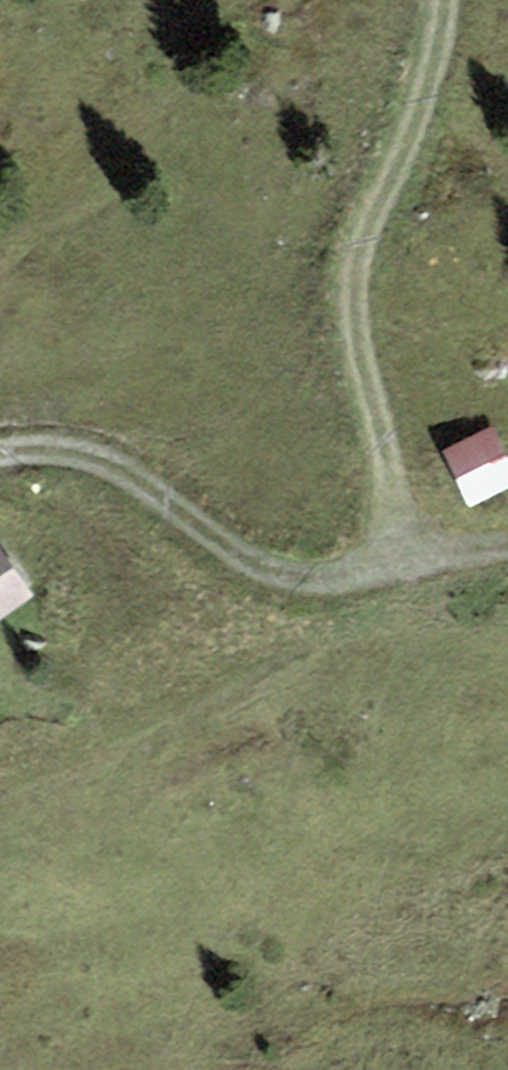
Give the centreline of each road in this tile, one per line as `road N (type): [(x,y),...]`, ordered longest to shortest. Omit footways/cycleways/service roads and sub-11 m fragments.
road 1 (track): [(0,452),(75,451),(110,461),(285,580),(339,576),(380,545),(390,488),(357,292),(447,0)]
road 2 (track): [(380,545),(507,545)]

